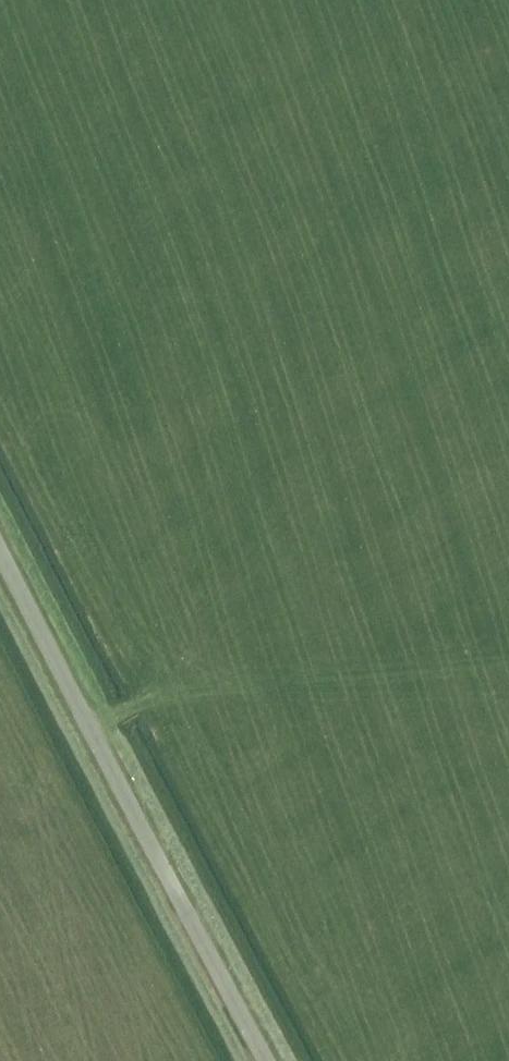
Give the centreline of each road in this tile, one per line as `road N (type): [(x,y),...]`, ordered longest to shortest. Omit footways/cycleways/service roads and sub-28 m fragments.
road 1 (unclassified): [(258,1060),(0,564)]

